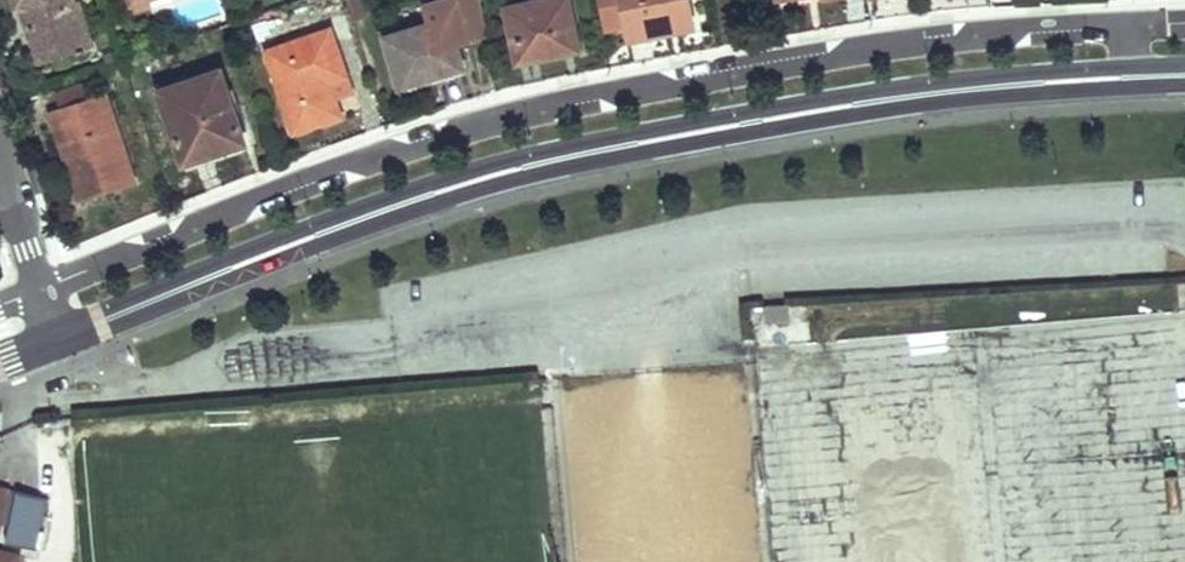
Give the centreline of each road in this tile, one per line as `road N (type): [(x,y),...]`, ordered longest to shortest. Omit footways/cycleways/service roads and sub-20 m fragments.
road 1 (residential): [(1153,75),(1105,29),(918,39),(742,67),(400,145),(42,278)]
road 2 (tertiary): [(62,332),(434,193),(554,160),(939,93),(1153,75)]
road 3 (residential): [(42,278),(0,150)]

